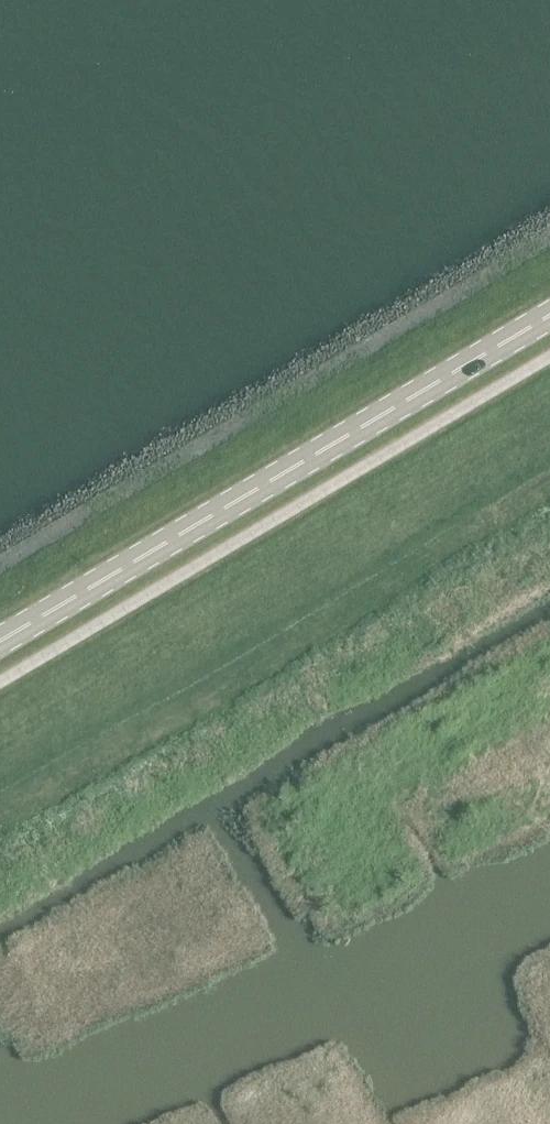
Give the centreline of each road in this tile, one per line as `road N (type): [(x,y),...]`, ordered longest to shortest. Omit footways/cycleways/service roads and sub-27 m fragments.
road 1 (secondary): [(0,641),(549,316)]

